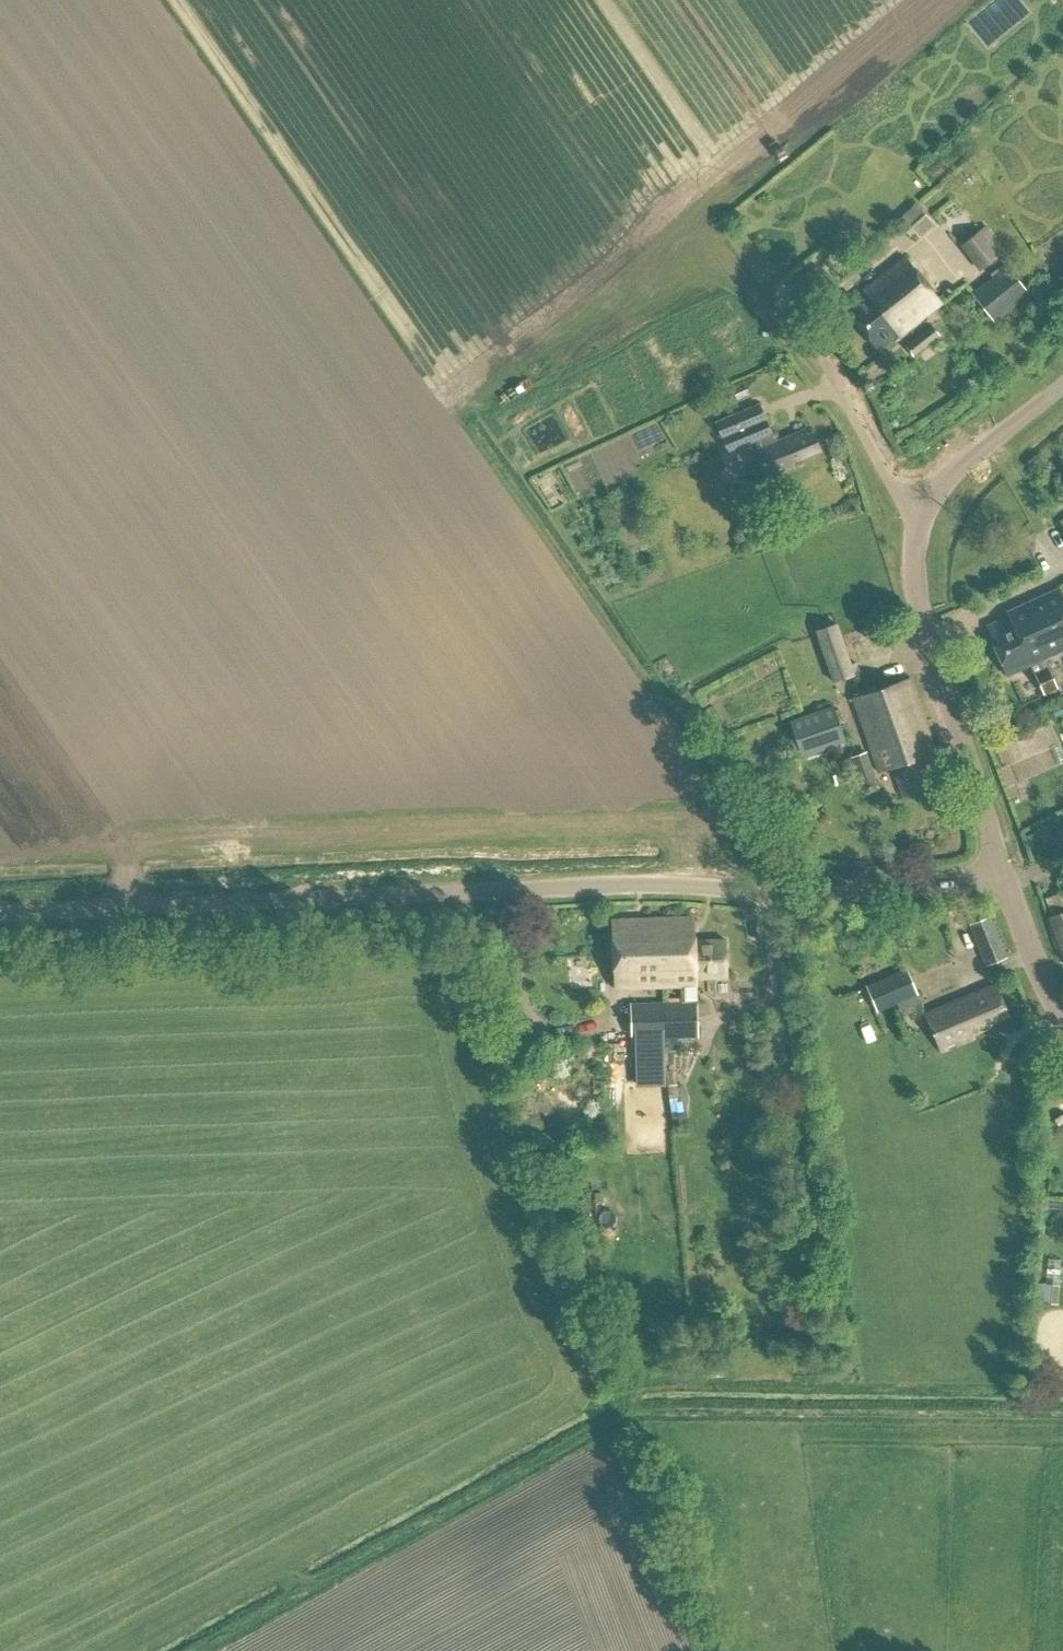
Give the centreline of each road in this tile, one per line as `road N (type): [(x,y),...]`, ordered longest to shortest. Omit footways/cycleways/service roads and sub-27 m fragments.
road 1 (unclassified): [(1002,868),(814,896),(665,883),(0,913)]
road 2 (unclassified): [(1002,868),(912,582),(922,504)]
road 3 (residential): [(922,504),(891,482),(815,355)]
road 4 (unclassified): [(922,504),(1062,386)]
road 5 (unclassified): [(1062,1011),(1045,986),(1002,868)]

